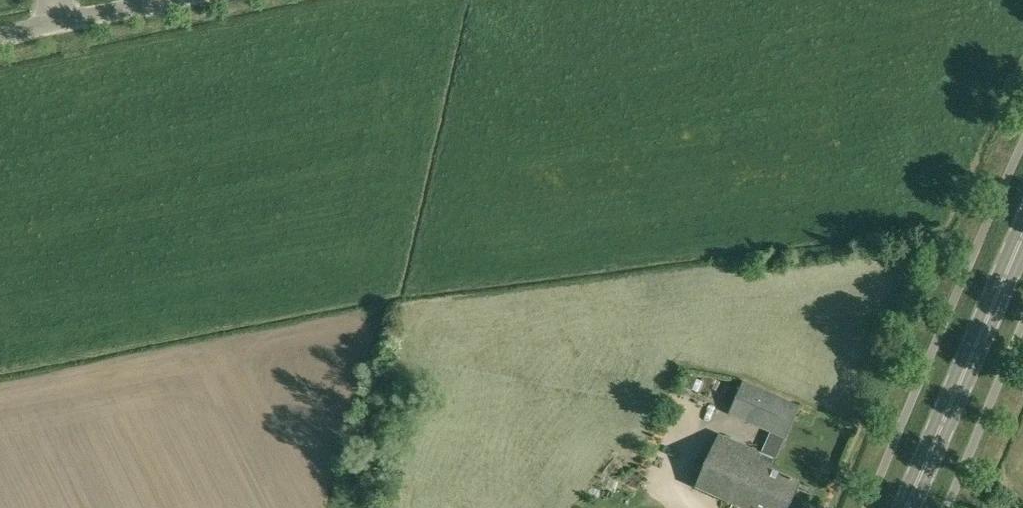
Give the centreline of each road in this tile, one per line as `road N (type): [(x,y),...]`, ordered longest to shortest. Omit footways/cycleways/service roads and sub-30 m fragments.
road 1 (secondary): [(907,507),(1022,235)]
road 2 (unclassified): [(170,0),(0,36)]

